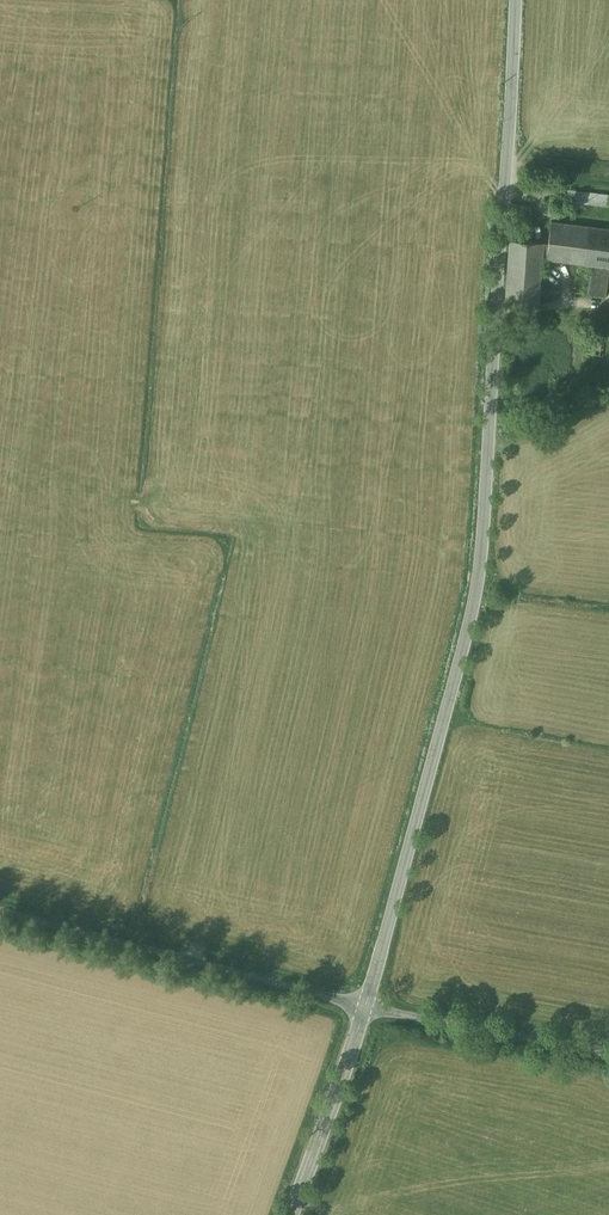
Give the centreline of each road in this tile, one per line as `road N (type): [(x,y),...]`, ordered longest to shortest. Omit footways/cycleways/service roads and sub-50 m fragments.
road 1 (tertiary): [(515,0),(478,582),(366,1004)]
road 2 (unclassified): [(0,909),(366,1004)]
road 3 (unclassified): [(366,1004),(608,1054)]
road 4 (tertiary): [(366,1004),(291,1214)]

